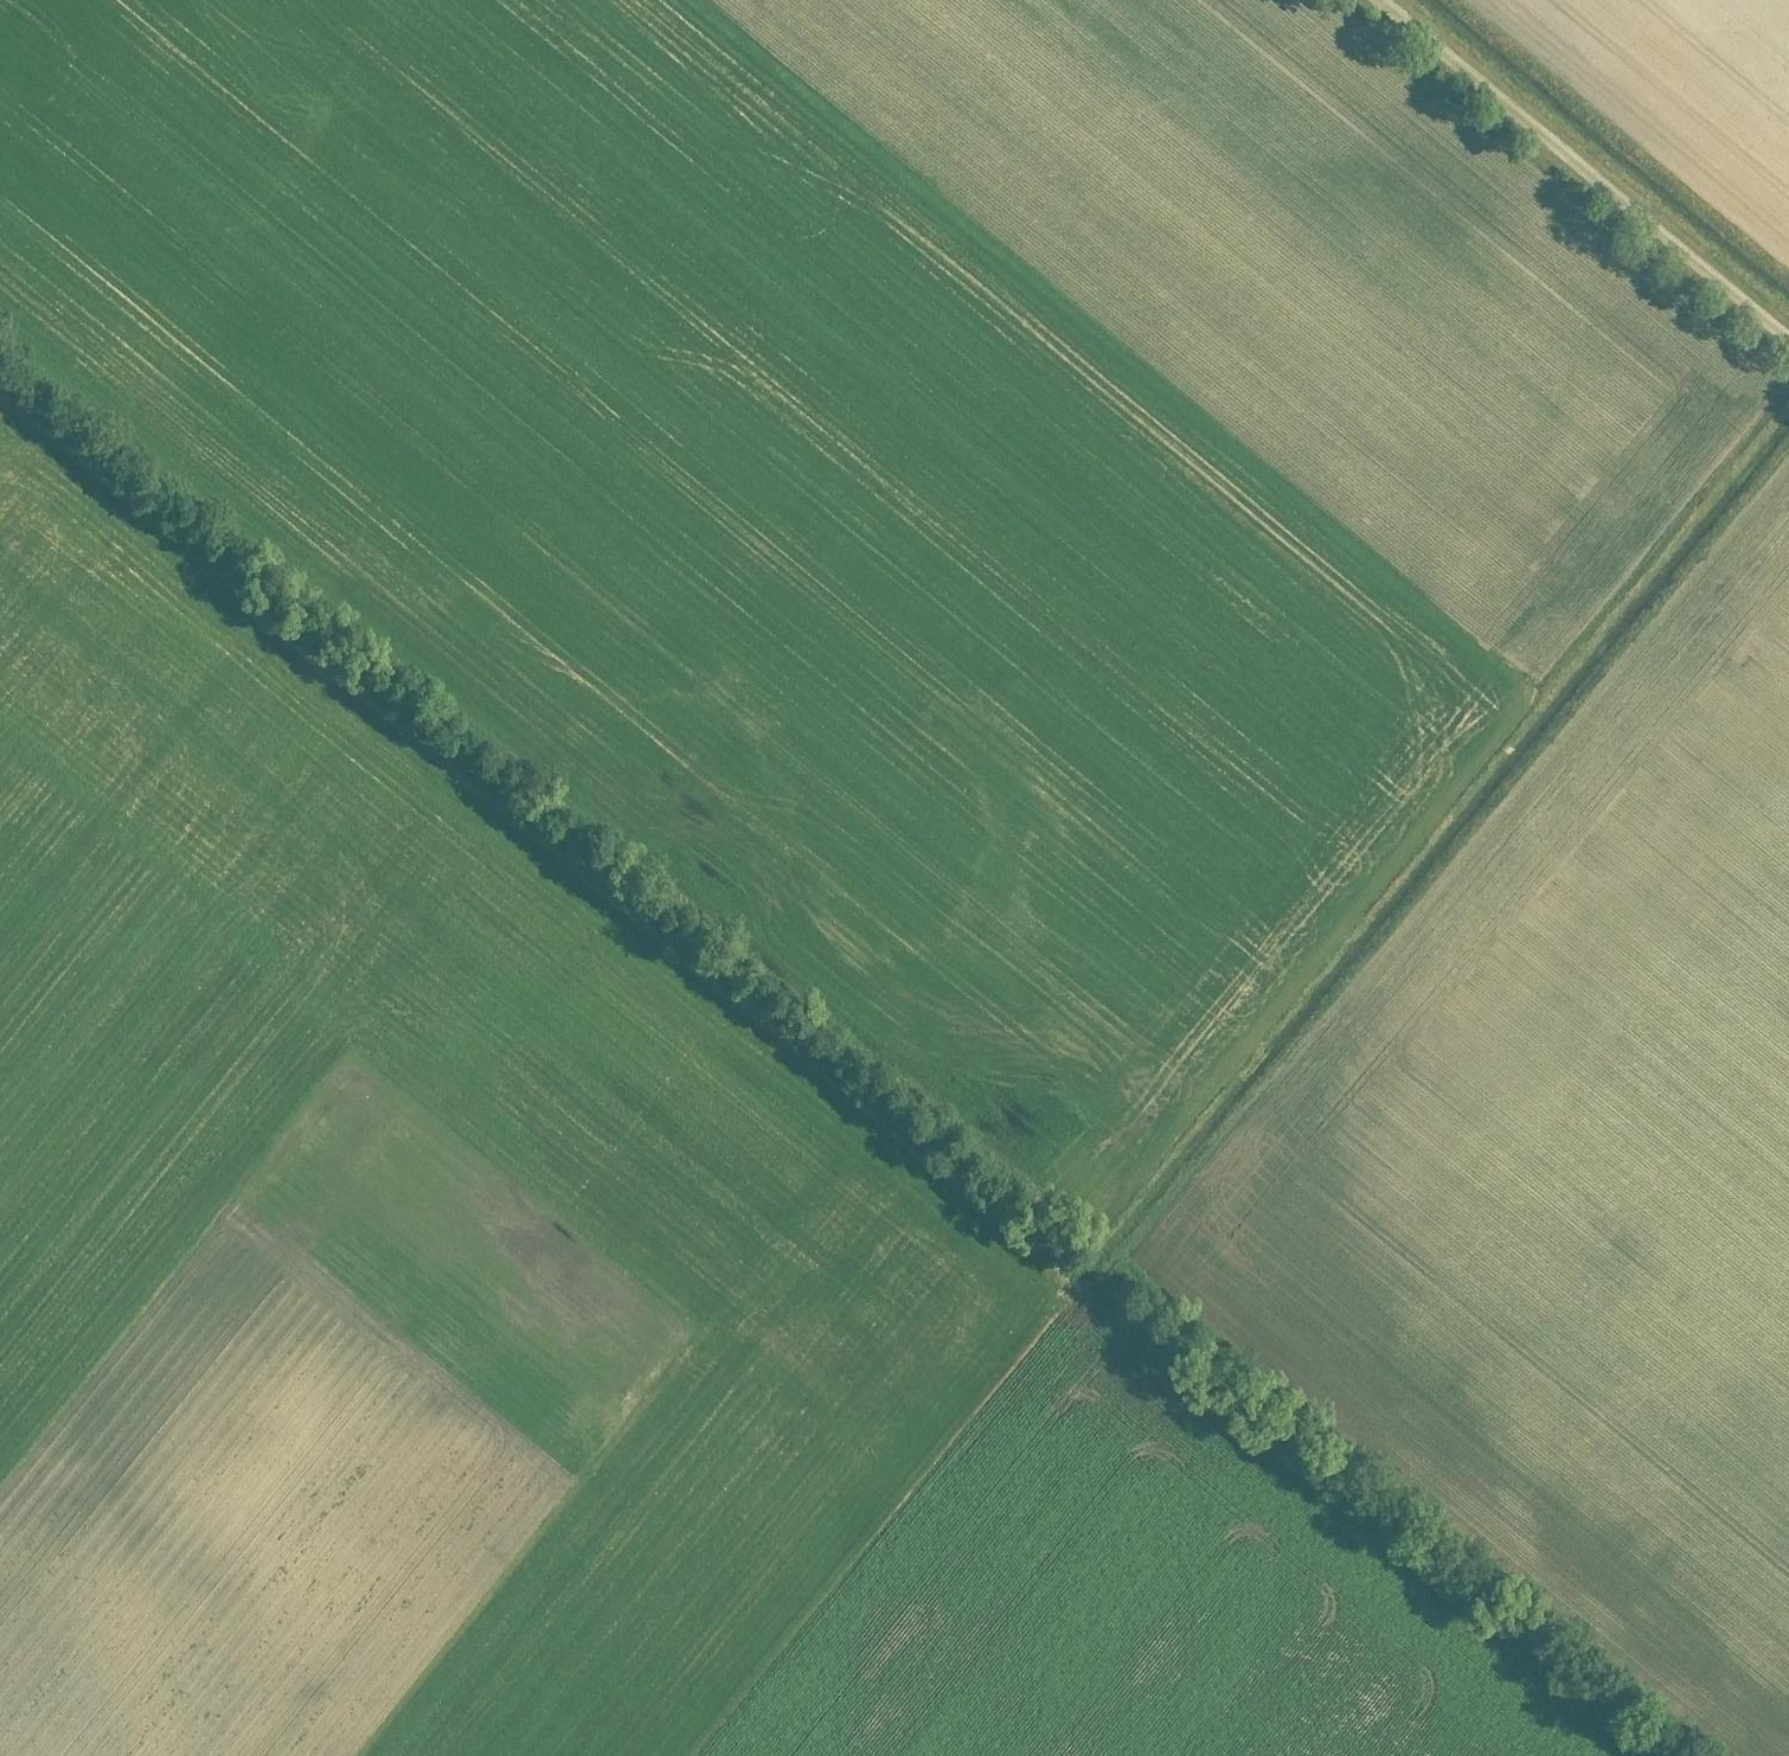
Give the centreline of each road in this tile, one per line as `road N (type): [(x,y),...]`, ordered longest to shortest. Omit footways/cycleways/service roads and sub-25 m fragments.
road 1 (unclassified): [(1788,253),(1466,0)]

